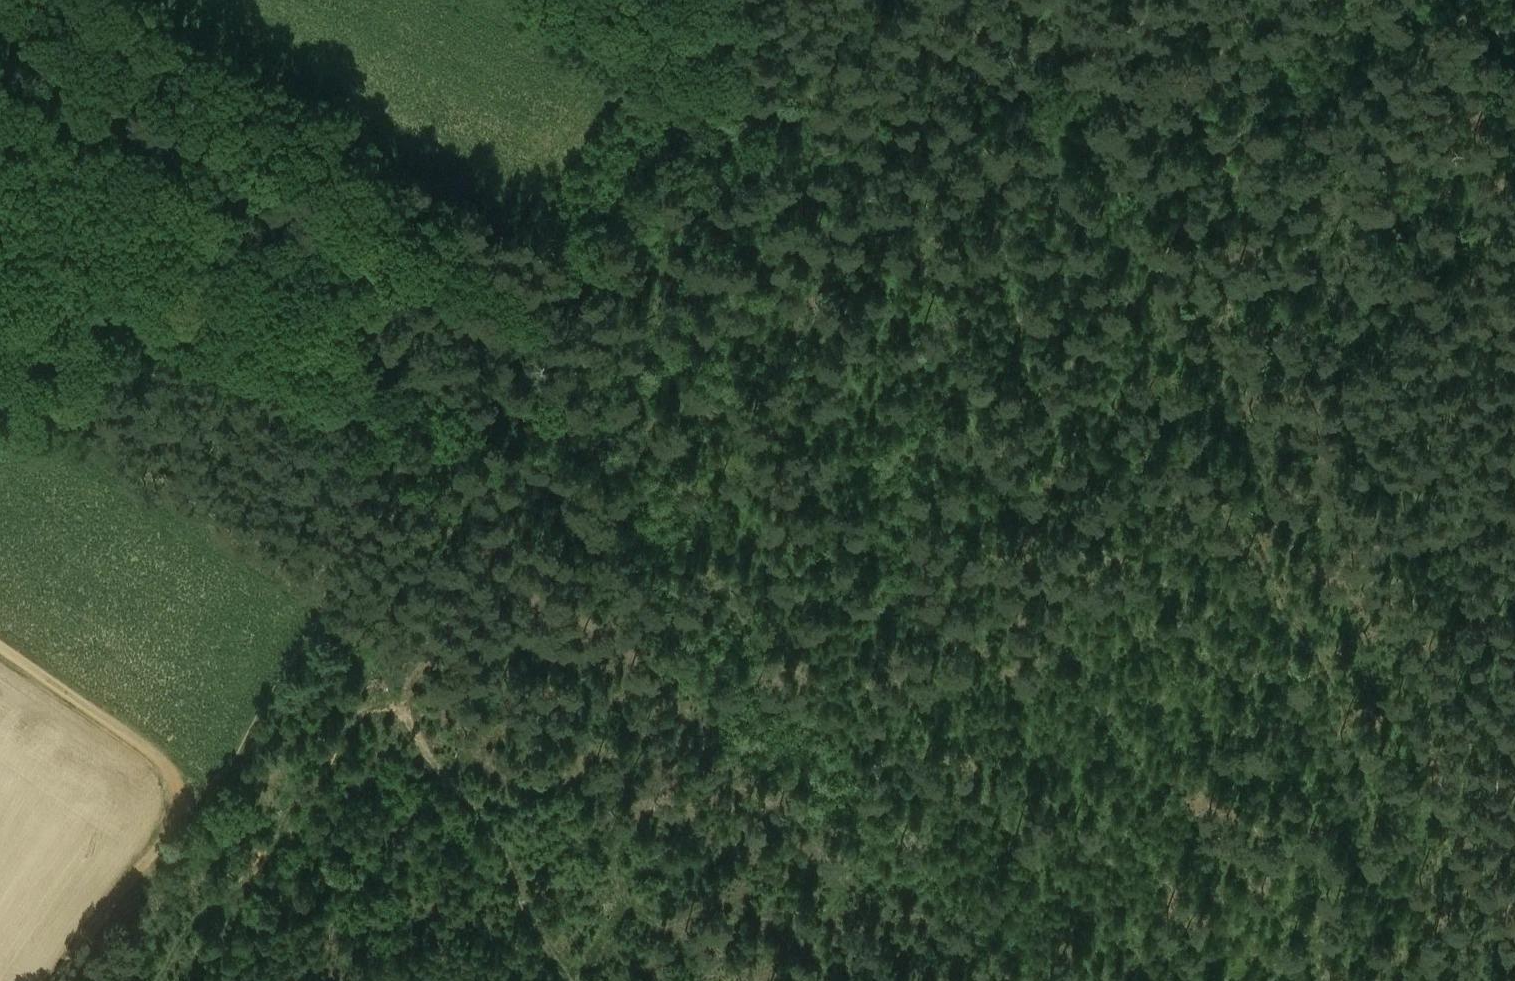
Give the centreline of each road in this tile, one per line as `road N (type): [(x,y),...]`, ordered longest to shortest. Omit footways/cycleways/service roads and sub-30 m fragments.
road 1 (track): [(0,649),(156,753),(194,803)]
road 2 (track): [(194,803),(69,980)]

